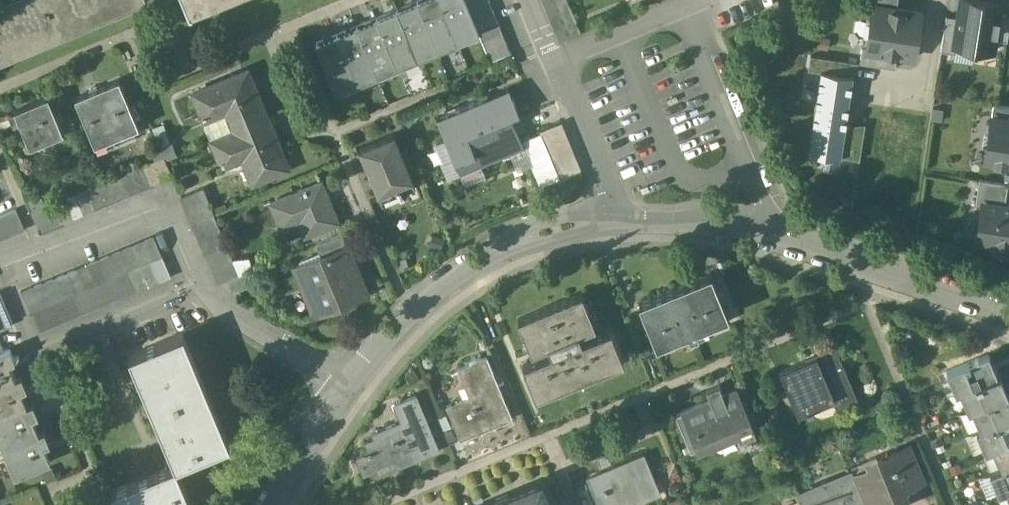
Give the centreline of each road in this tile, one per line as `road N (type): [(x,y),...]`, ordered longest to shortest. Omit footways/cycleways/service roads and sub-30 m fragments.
road 1 (residential): [(614,215),(501,249),(414,316),(348,390)]
road 2 (residential): [(198,281),(163,197),(1,261)]
road 3 (residential): [(1,261),(39,345),(198,281)]
road 4 (residential): [(679,9),(780,232)]
road 5 (residential): [(1008,318),(780,232)]
road 6 (residential): [(348,390),(239,324),(198,281)]
road 7 (residential): [(614,215),(553,59)]
road 8 (residential): [(780,232),(614,215)]
road 9 (residential): [(553,59),(679,9)]
road 10 (residential): [(348,390),(275,504)]

